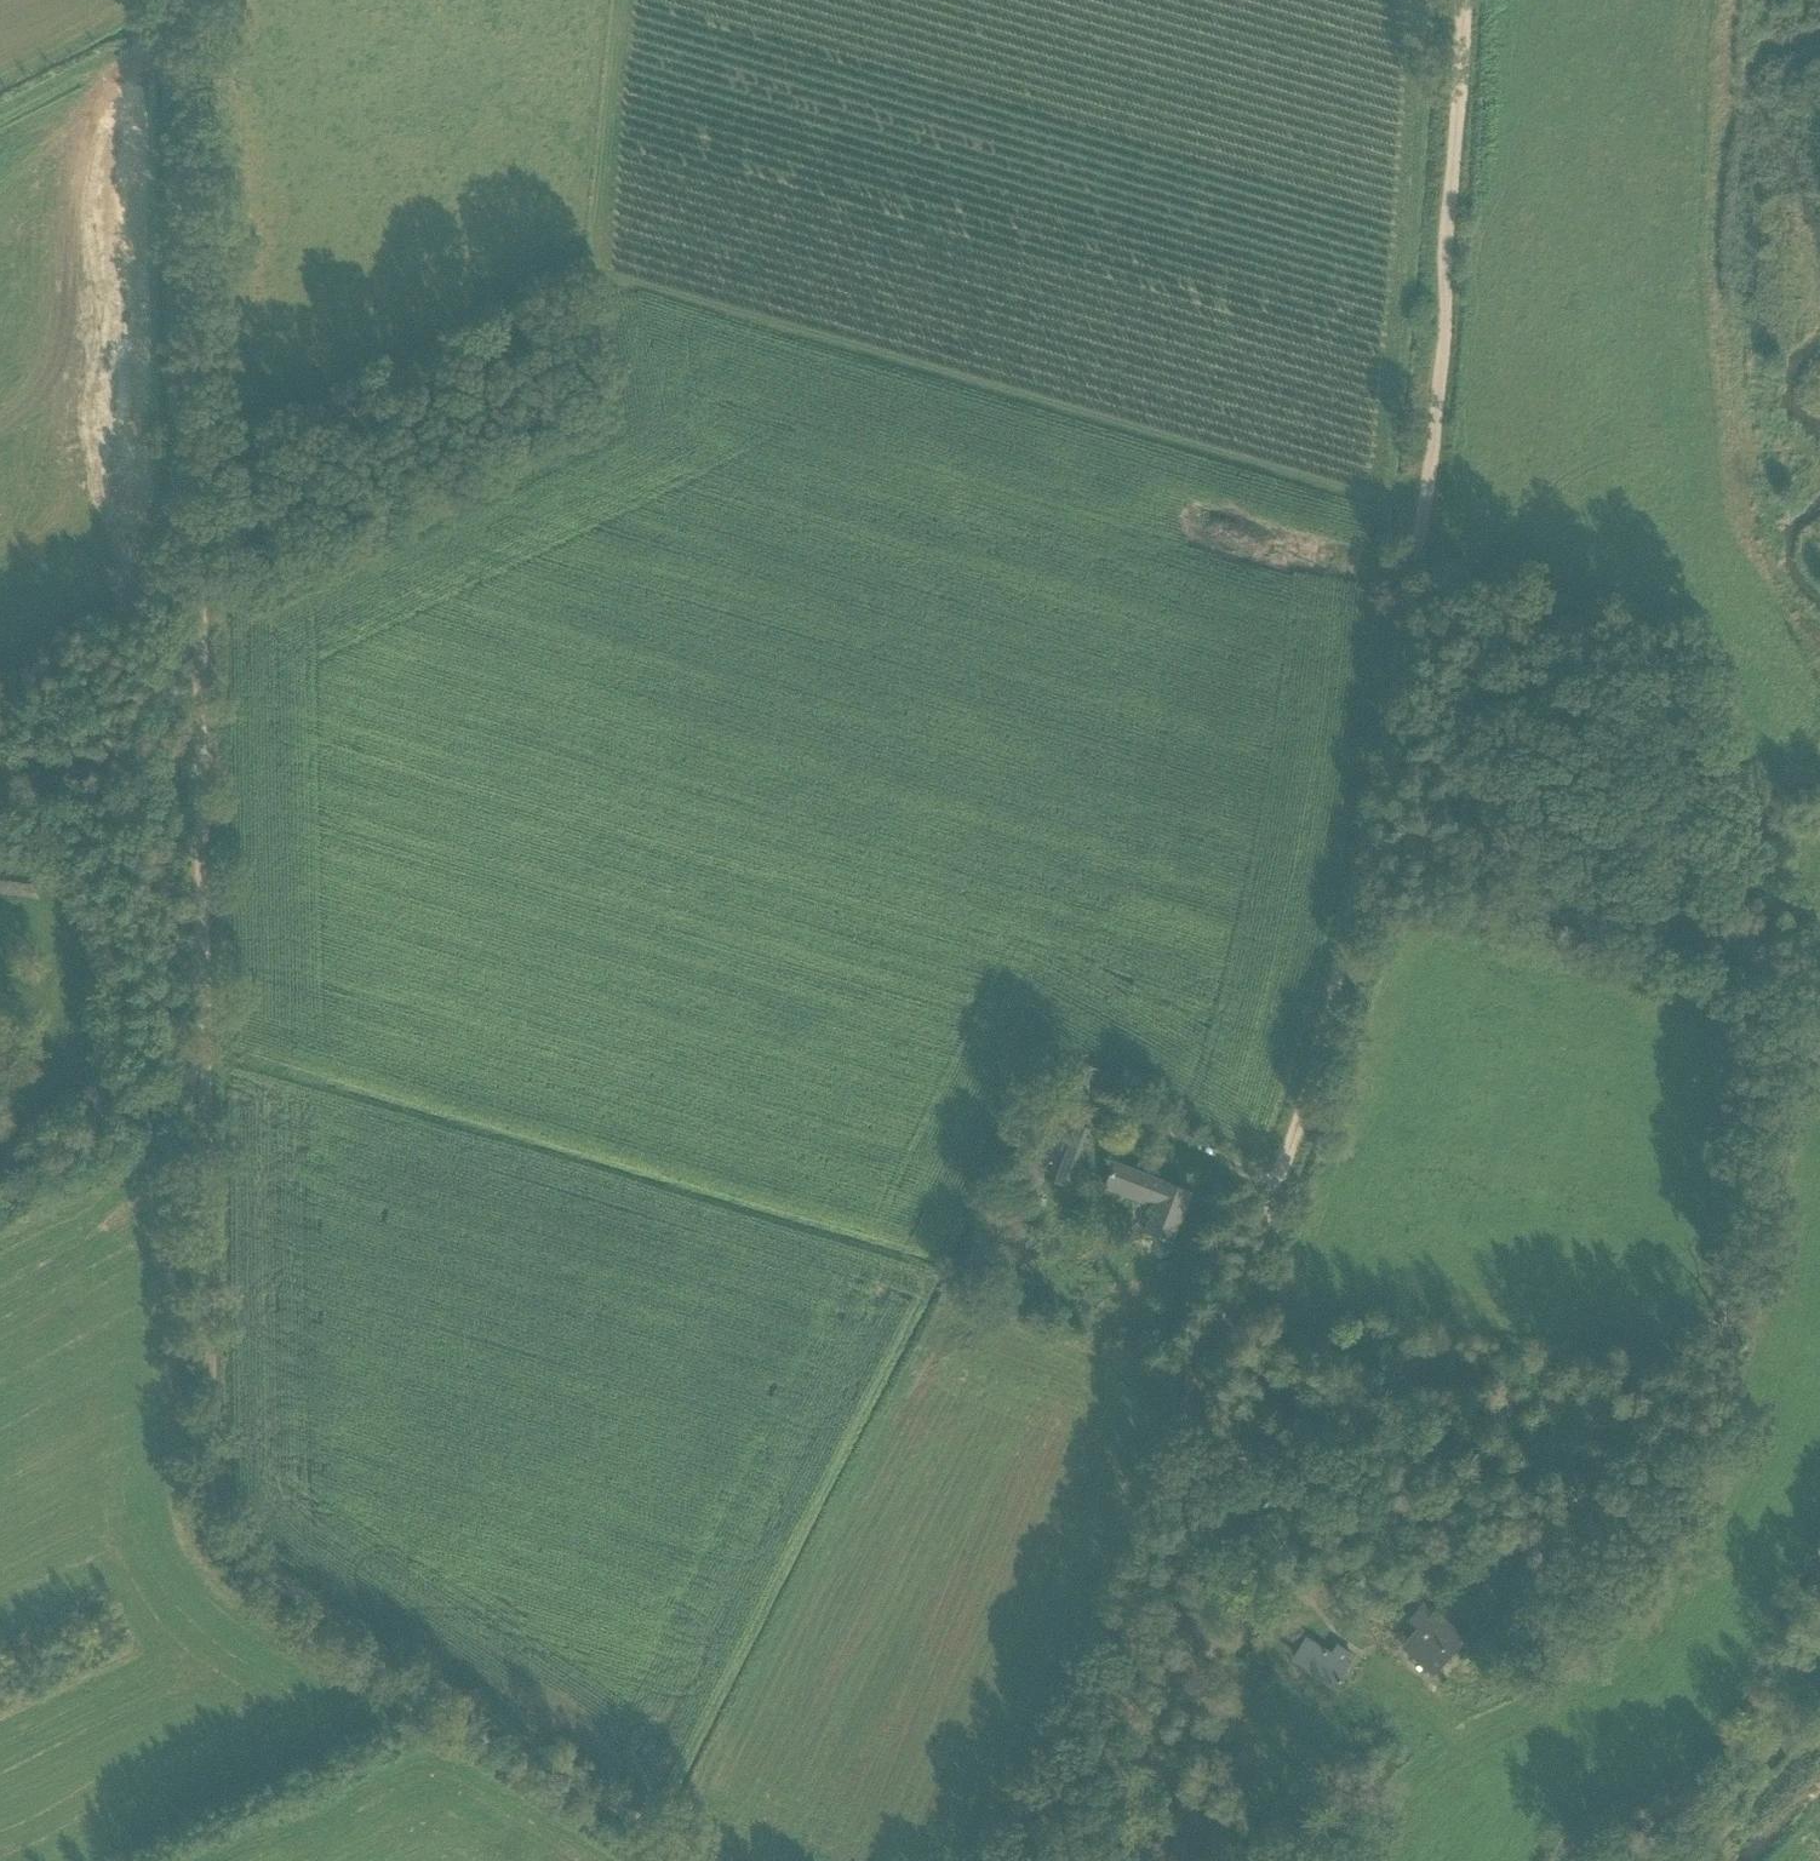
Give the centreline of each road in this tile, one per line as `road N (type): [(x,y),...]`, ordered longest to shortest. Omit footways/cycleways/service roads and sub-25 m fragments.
road 1 (track): [(184,0),(213,1547),(717,1860)]
road 2 (track): [(997,1860),(1344,1054),(1446,440),(1463,0)]

